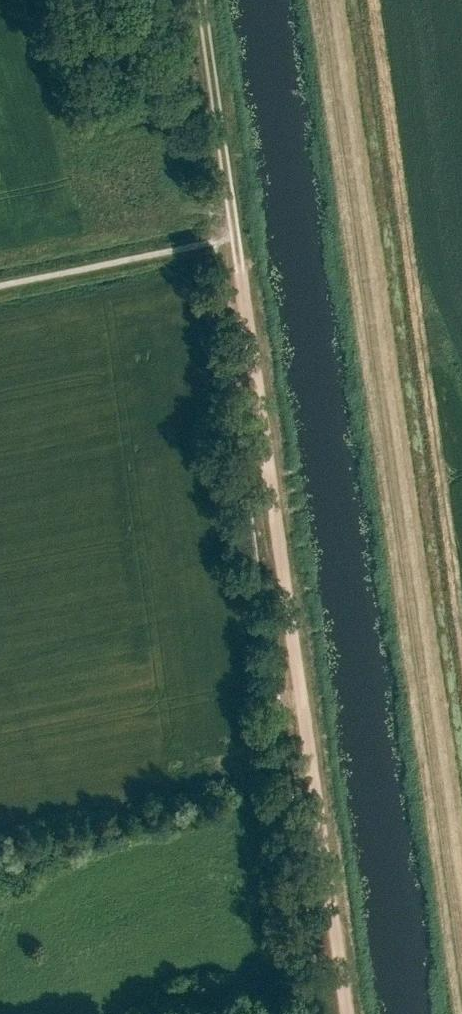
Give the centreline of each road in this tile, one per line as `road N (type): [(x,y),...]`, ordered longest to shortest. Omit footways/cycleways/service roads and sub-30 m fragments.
road 1 (track): [(313,0),(461,981)]
road 2 (track): [(347,1013),(234,239)]
road 3 (track): [(234,239),(200,0)]

